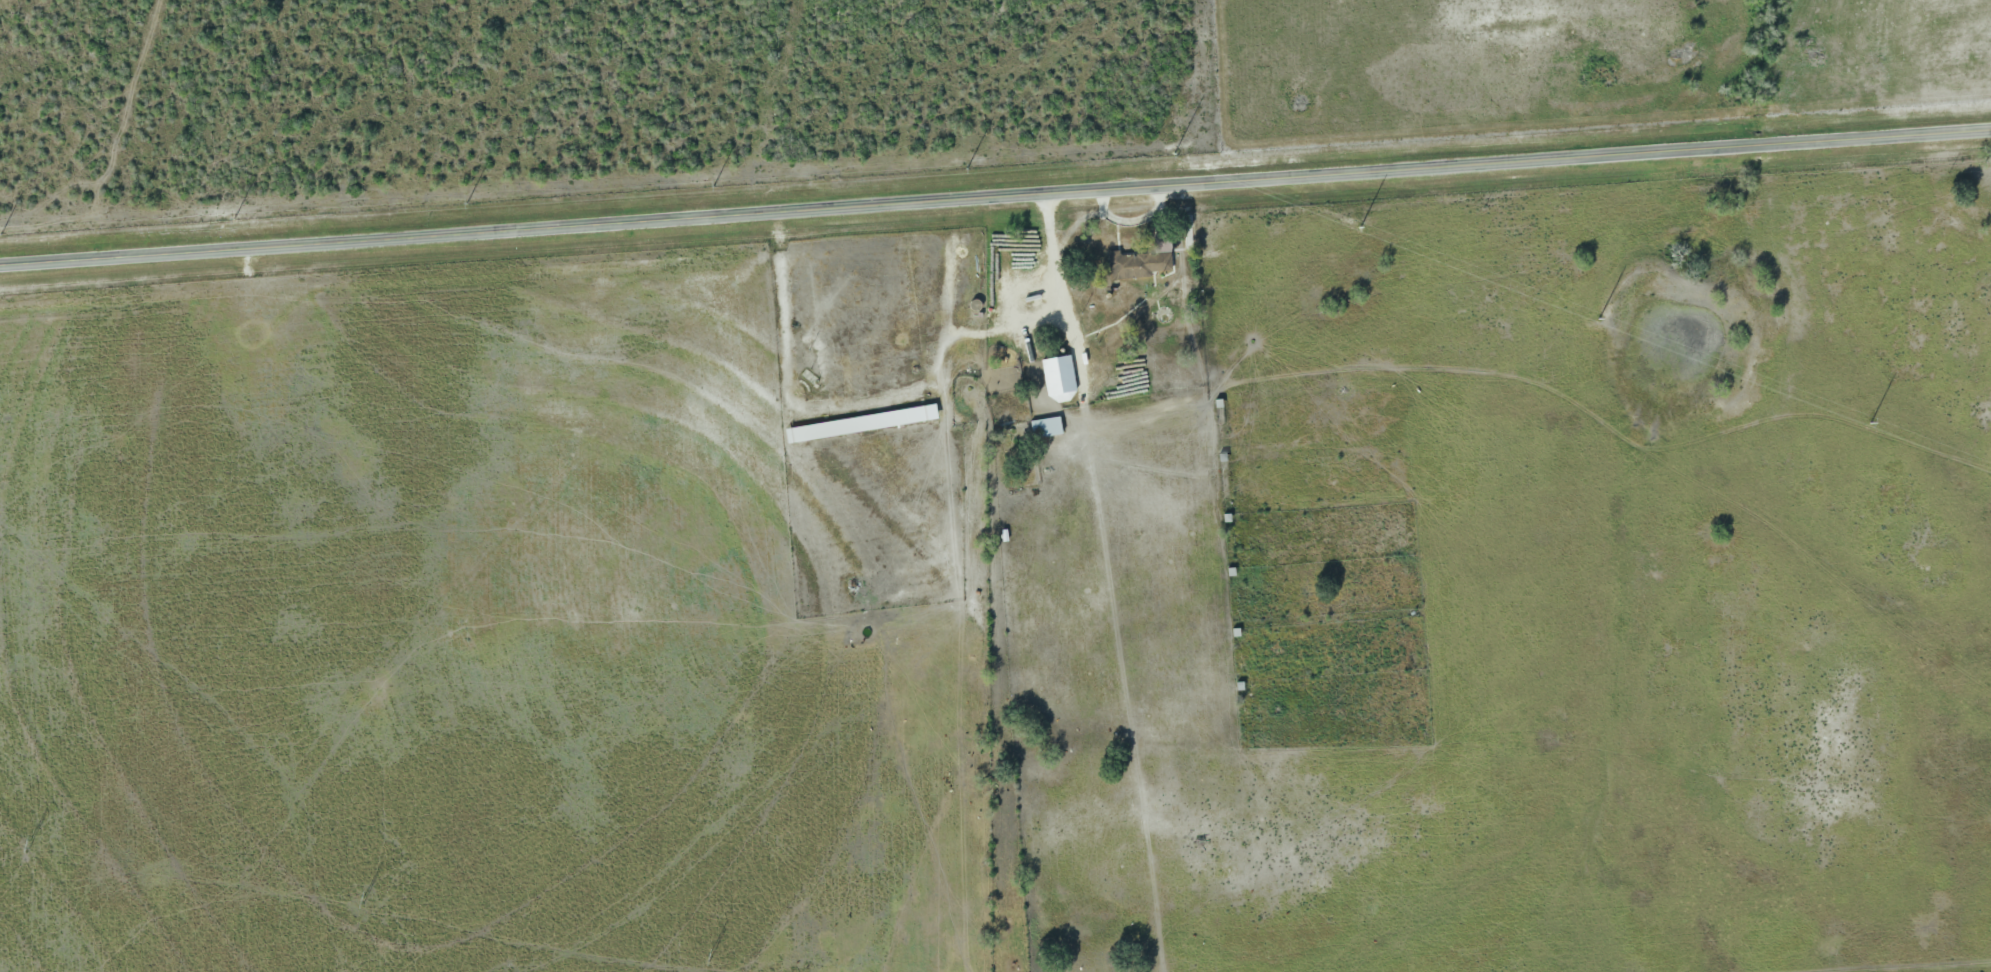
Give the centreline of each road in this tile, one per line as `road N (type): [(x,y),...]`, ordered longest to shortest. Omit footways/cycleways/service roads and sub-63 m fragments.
road 1 (tertiary): [(0,265),(1990,131)]

